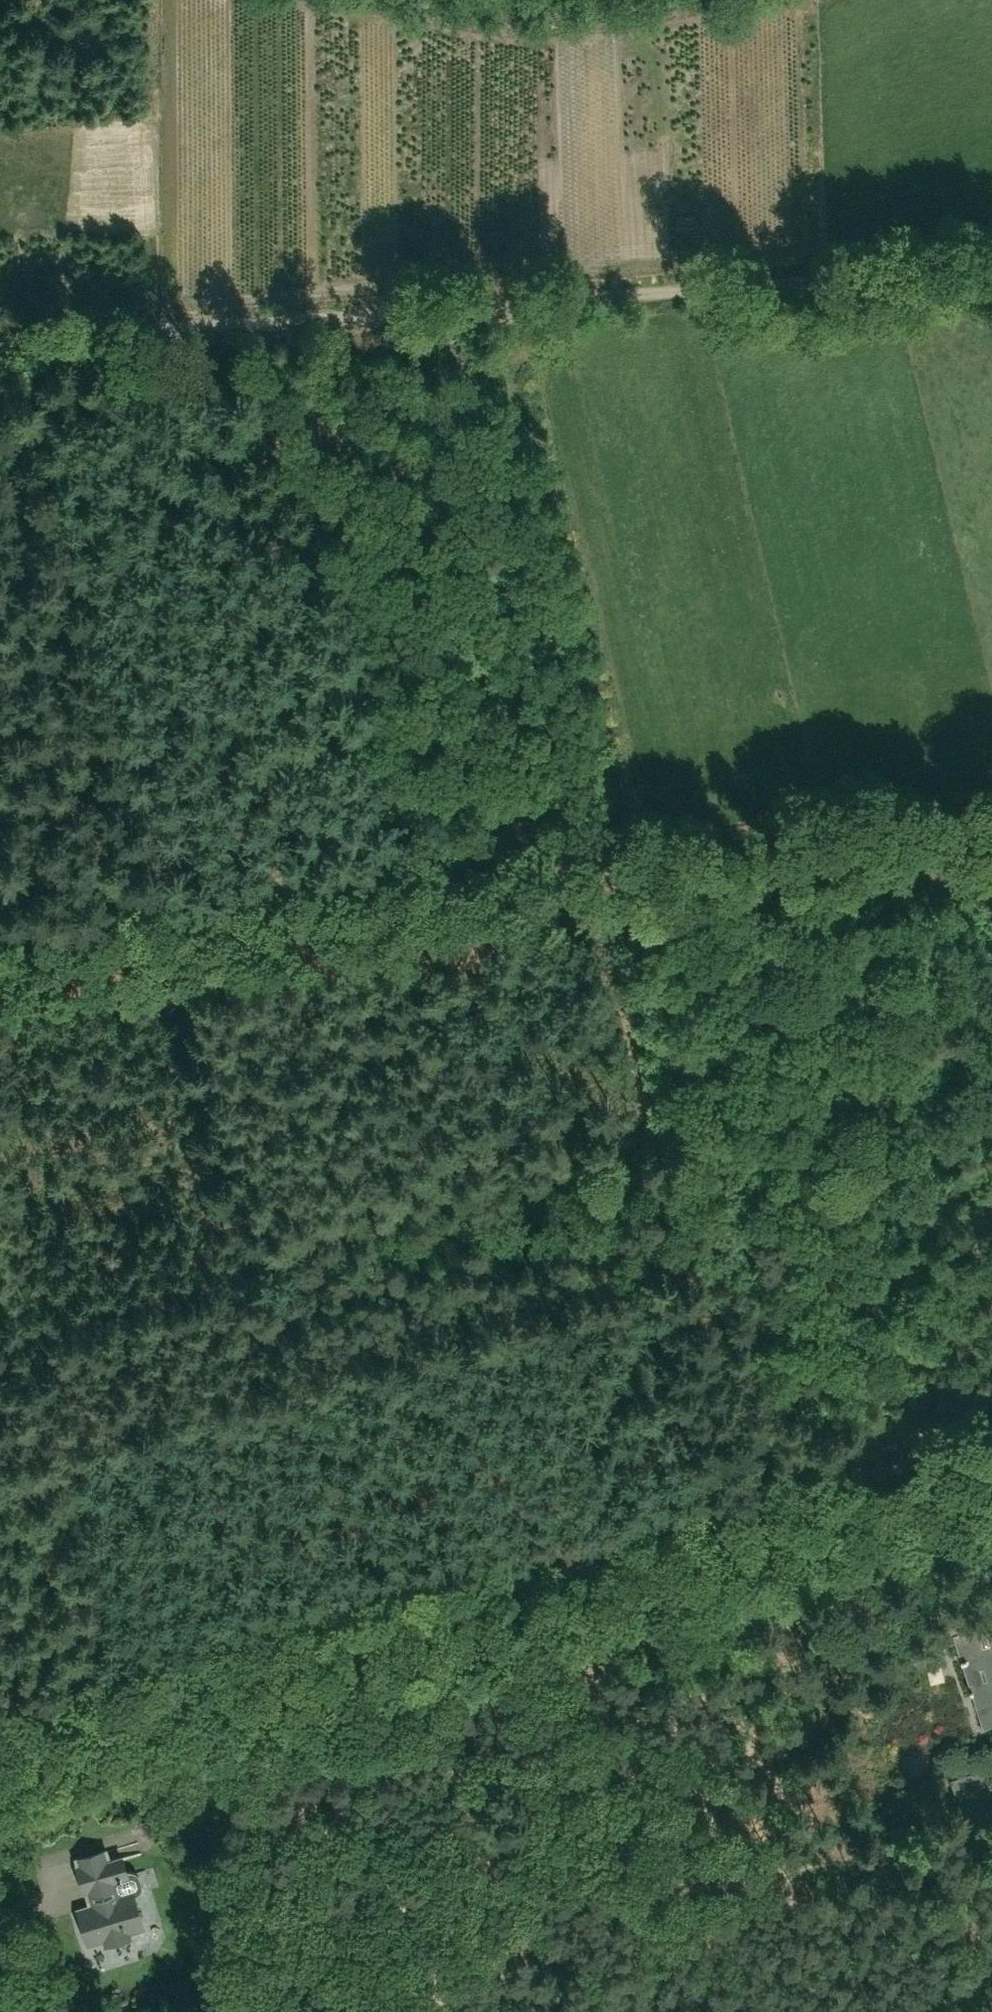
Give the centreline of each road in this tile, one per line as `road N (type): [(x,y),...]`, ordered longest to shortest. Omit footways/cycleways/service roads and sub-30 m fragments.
road 1 (track): [(0,1759),(991,1463)]
road 2 (track): [(0,349),(991,267)]
road 3 (track): [(0,986),(585,889)]

